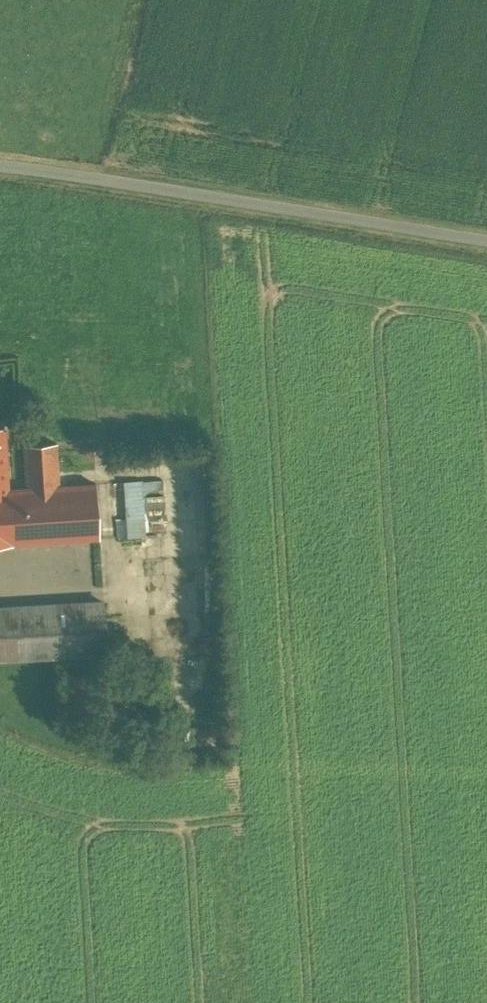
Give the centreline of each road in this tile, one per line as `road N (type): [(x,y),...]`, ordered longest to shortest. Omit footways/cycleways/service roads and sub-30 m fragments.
road 1 (unclassified): [(0,167),(486,243)]

